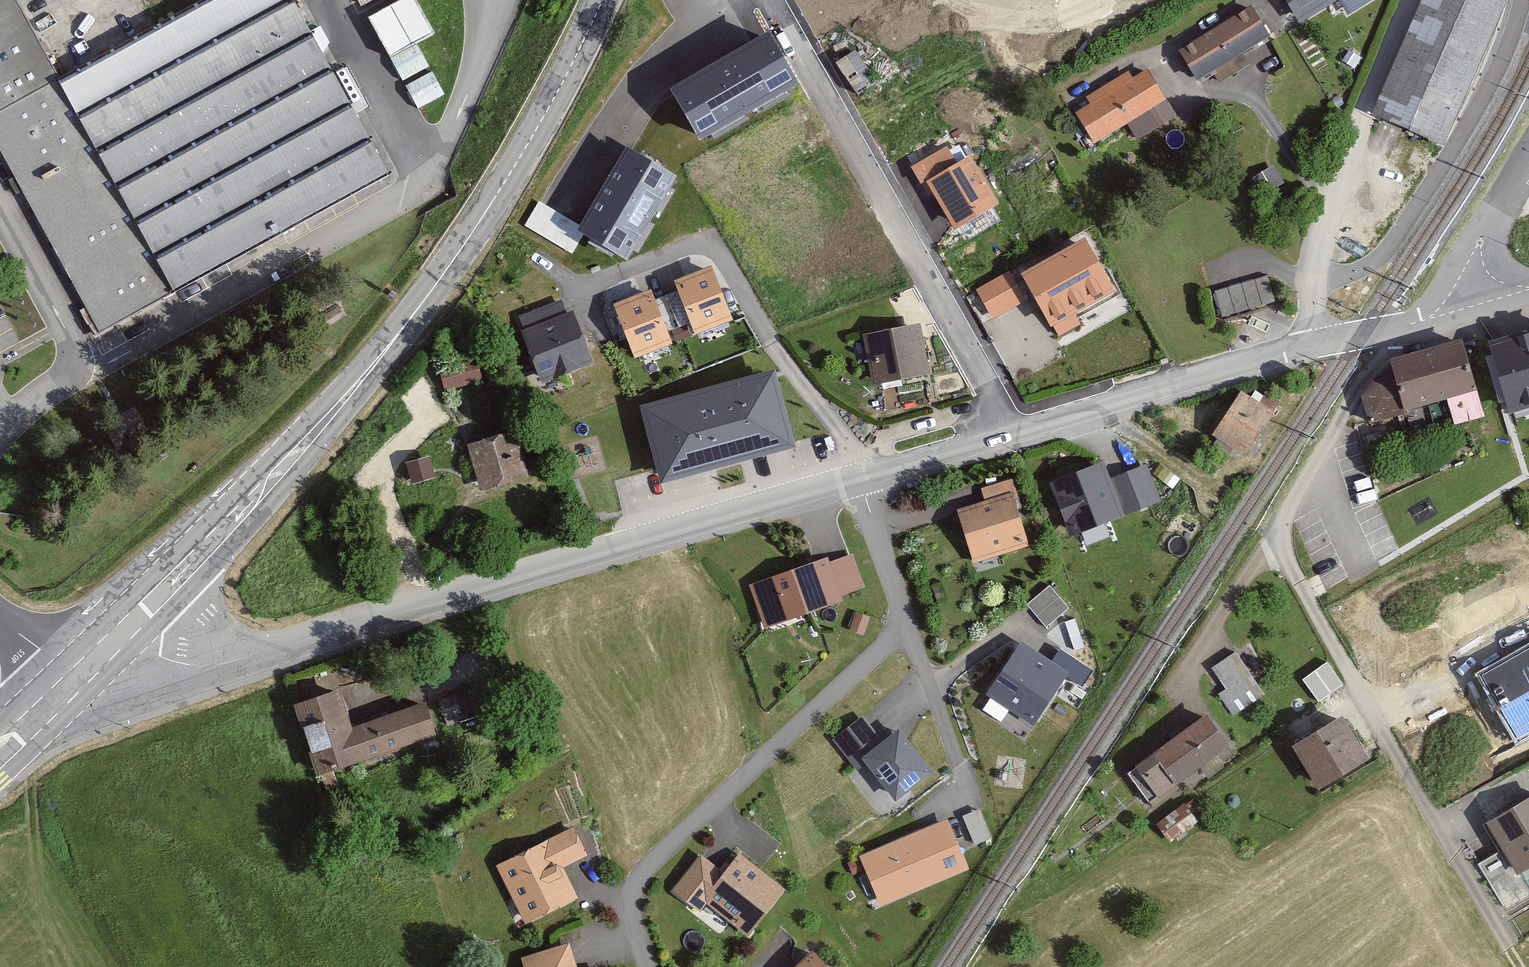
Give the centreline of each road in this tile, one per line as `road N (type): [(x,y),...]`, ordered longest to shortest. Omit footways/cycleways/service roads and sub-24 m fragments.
road 1 (primary): [(135,617),(264,488),(416,311),(521,156),(602,0)]
road 2 (tertiary): [(135,617),(187,667),(271,652),(857,474)]
road 3 (unclassified): [(857,474),(903,616),(872,660),(639,875),(629,914),(649,966)]
road 4 (tertiary): [(857,474),(1444,315)]
road 5 (tertiary): [(1444,315),(1528,159)]

